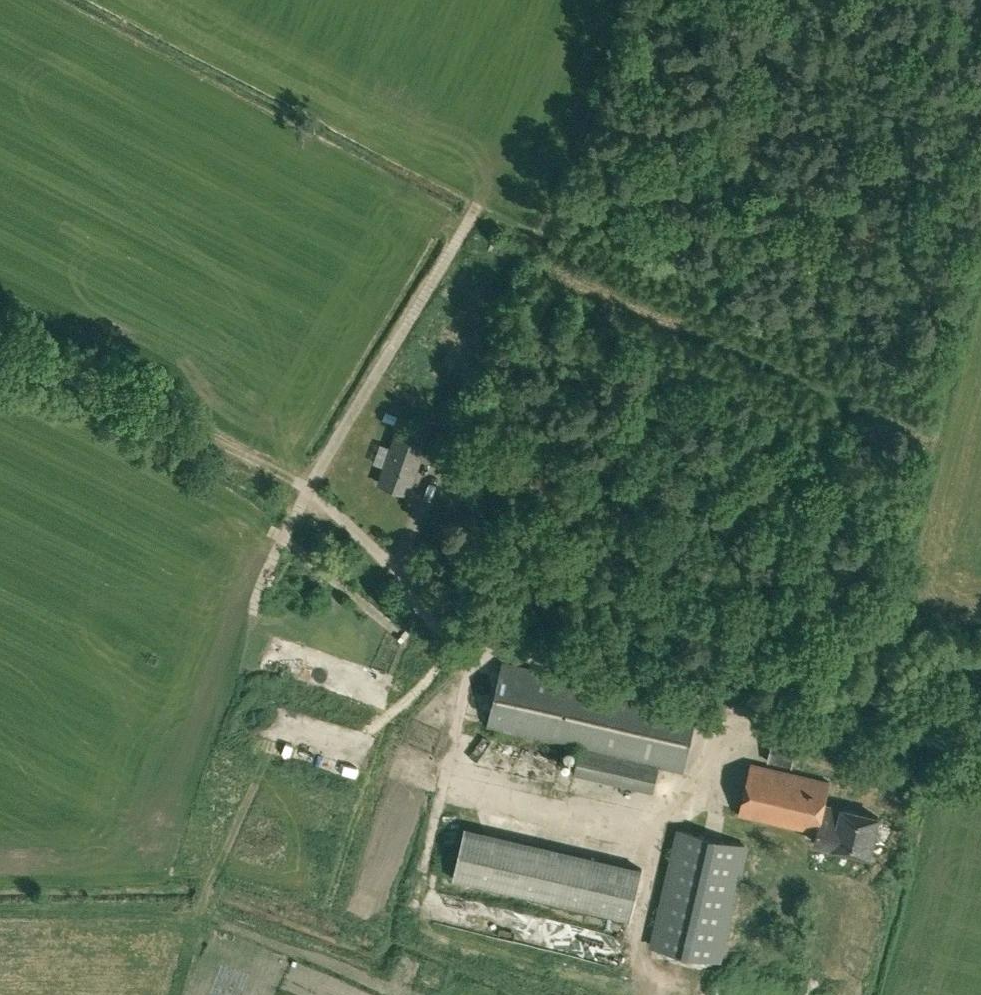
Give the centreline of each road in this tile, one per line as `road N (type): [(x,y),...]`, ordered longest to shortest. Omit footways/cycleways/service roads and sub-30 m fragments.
road 1 (track): [(311,493),(0,333)]
road 2 (track): [(311,493),(483,198)]
road 3 (track): [(311,493),(253,600),(249,631)]

